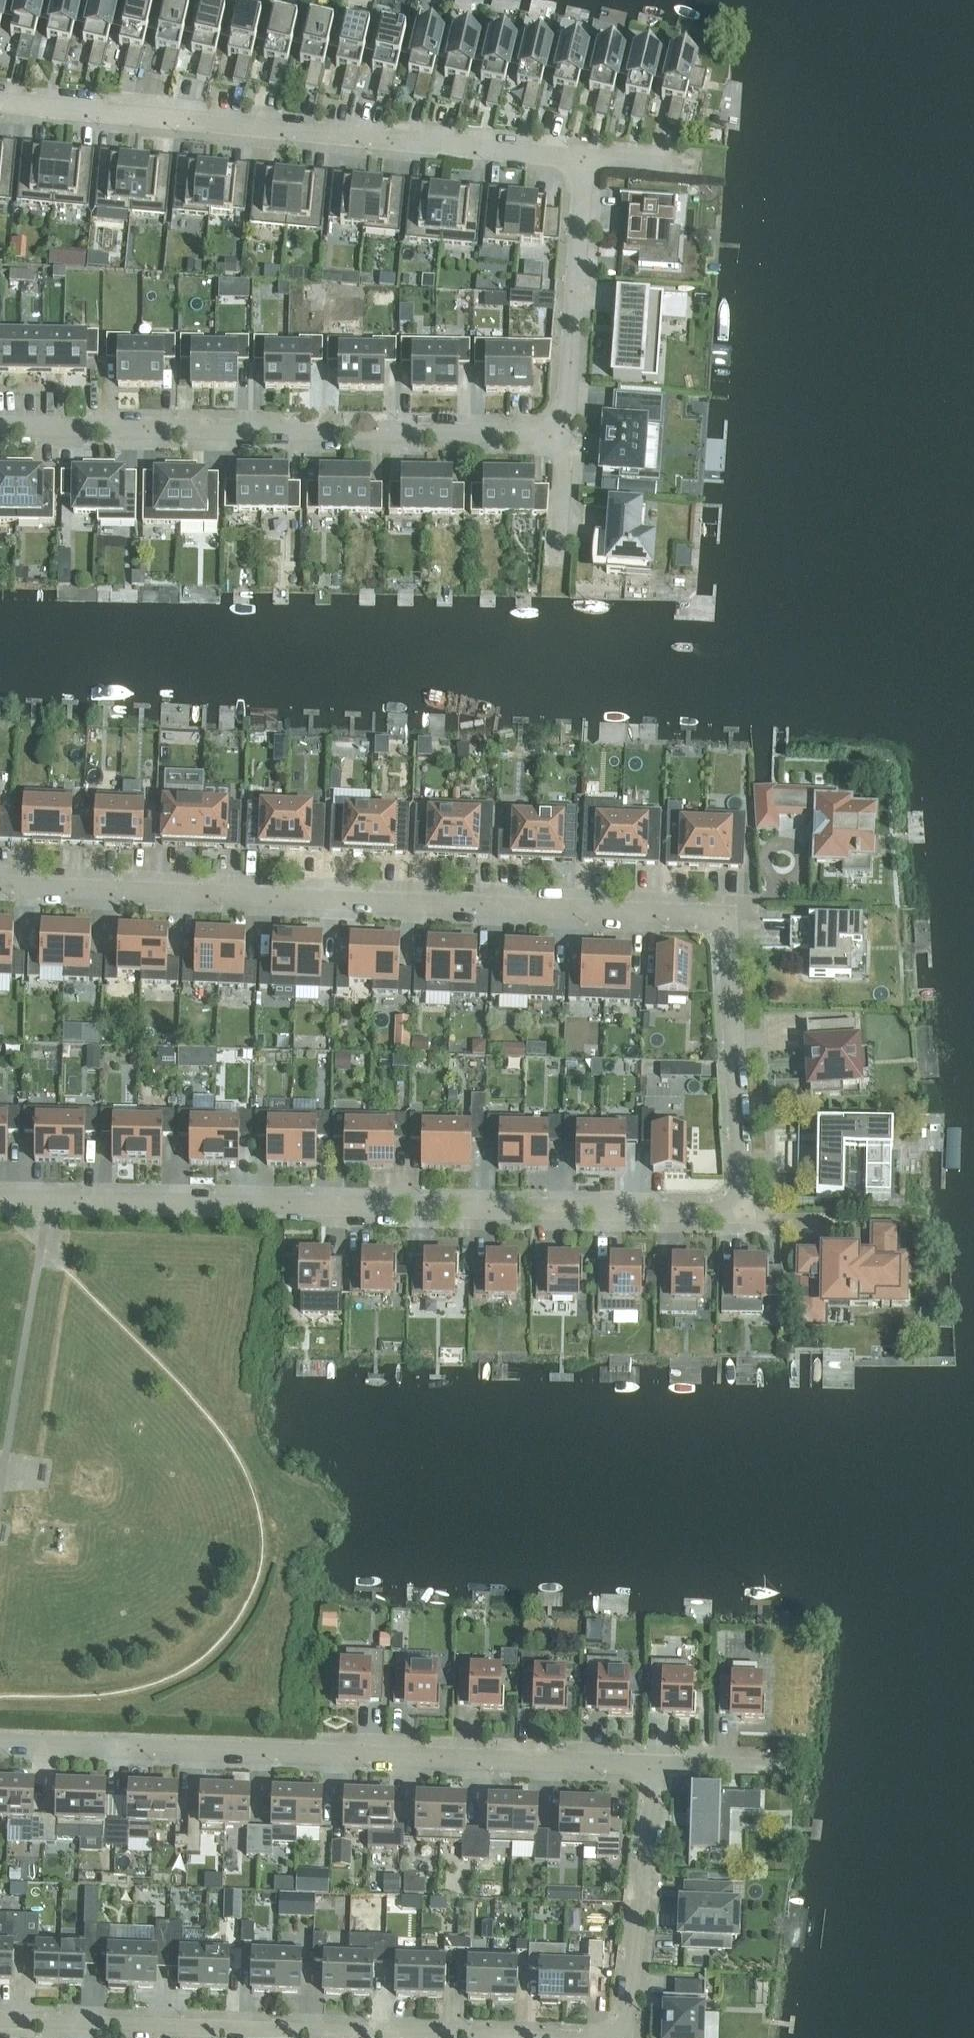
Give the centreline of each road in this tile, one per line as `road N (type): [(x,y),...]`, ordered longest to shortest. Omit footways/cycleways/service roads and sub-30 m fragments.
road 1 (residential): [(0,1200),(745,1212),(727,915),(0,886)]
road 2 (residential): [(656,1765),(0,1743)]
road 3 (residential): [(0,103),(584,159)]
road 4 (residential): [(564,433),(0,425)]
road 5 (residential): [(550,2037),(0,2020)]
road 6 (residential): [(584,159),(564,433)]
road 7 (residential): [(656,1765),(623,2037)]
road 8 (residential): [(564,433),(555,559)]
road 9 (residential): [(779,1769),(656,1765)]

